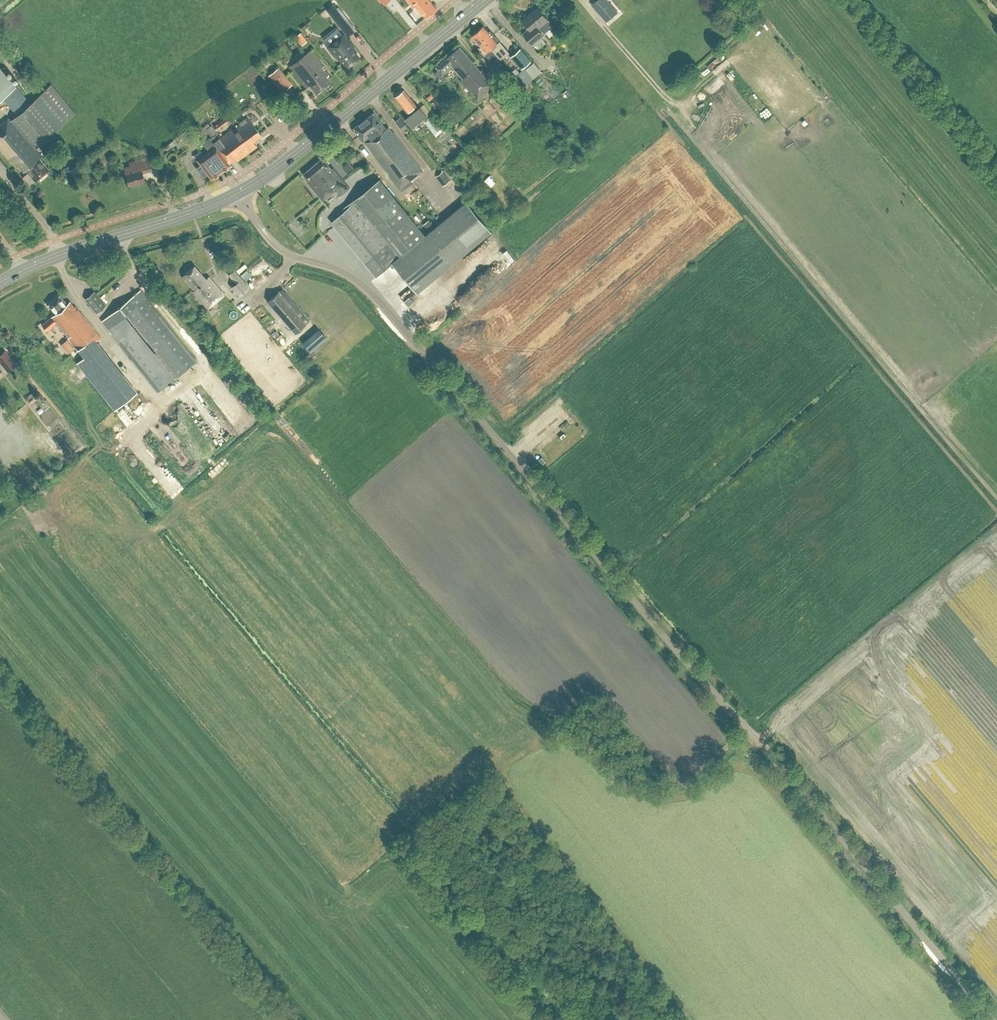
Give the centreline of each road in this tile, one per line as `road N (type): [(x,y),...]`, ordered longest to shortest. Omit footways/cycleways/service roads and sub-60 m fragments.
road 1 (unclassified): [(994,1019),(381,301),(350,274),(277,247),(238,192)]
road 2 (primary): [(238,192),(483,0)]
road 3 (primary): [(0,281),(238,192)]

